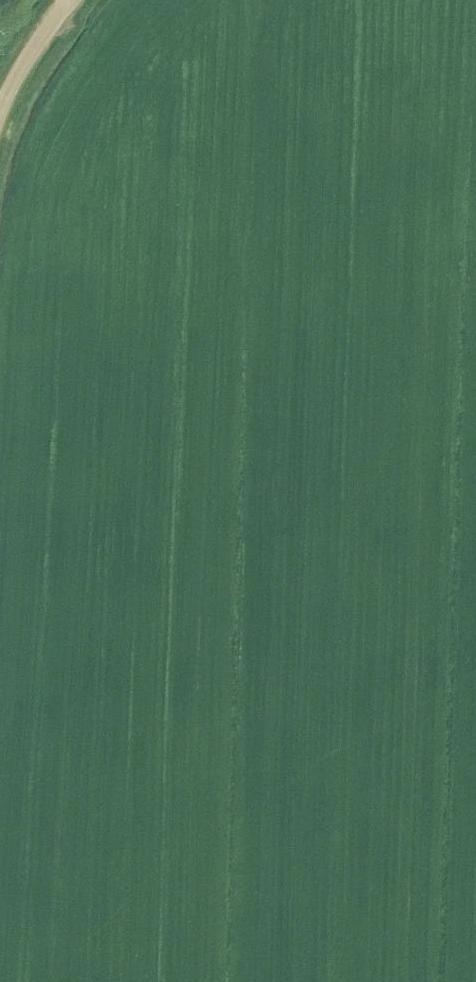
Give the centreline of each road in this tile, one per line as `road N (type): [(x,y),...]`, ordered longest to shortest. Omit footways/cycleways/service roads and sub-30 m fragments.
road 1 (unclassified): [(0,112),(70,0)]

